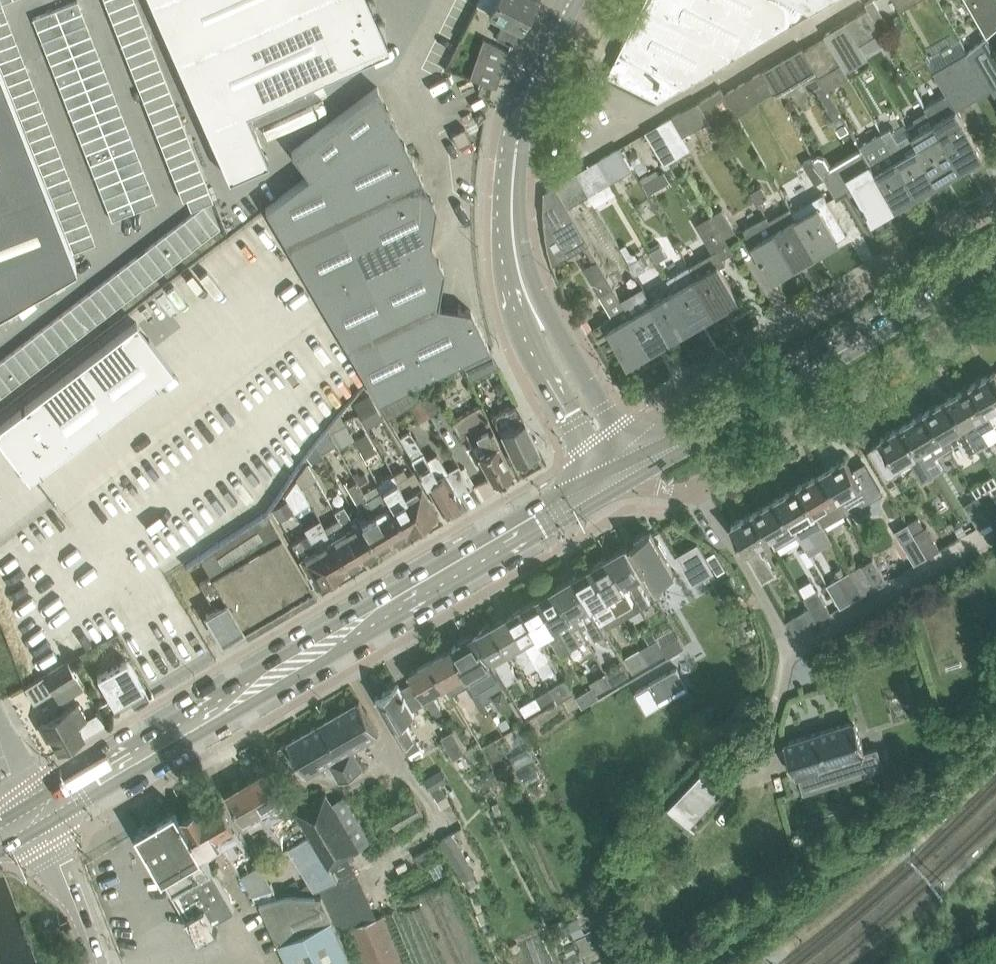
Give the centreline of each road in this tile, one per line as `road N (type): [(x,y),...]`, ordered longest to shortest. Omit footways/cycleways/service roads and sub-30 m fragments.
road 1 (secondary): [(39,818),(610,487)]
road 2 (residential): [(995,202),(746,351),(649,418),(628,445)]
road 3 (secondary): [(642,468),(995,257)]
road 4 (residential): [(698,487),(755,443),(995,304)]
road 5 (tertiary): [(519,270),(512,213),(525,100),(568,0)]
road 6 (residential): [(698,487),(782,630),(787,664),(773,742)]
road 7 (tertiary): [(519,270),(537,355),(610,487)]
road 8 (tertiary): [(628,445),(519,270)]
road 9 (unclassified): [(98,963),(39,818)]

